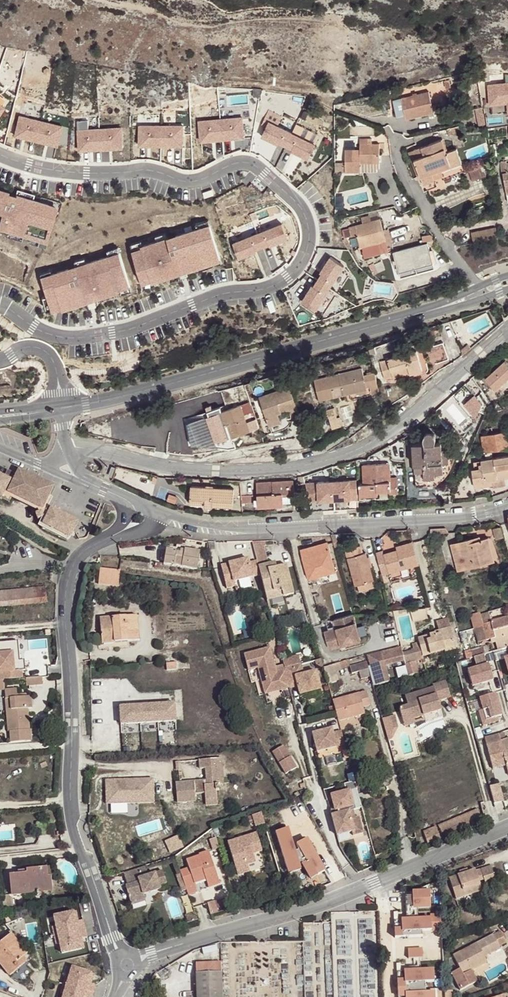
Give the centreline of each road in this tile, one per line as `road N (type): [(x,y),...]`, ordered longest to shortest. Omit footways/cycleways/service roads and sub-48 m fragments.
road 1 (residential): [(0,155),(54,171),(150,170),(188,182),(247,163),(294,200),(309,232),(301,262),(277,285),(222,294),(126,330),(58,336),(0,305)]
road 2 (residential): [(68,449),(214,471),(322,461),(399,426),(507,330)]
road 3 (residential): [(507,508),(248,528),(154,510)]
road 4 (secondary): [(86,405),(418,315)]
road 5 (residential): [(104,540),(79,556),(67,587),(72,741)]
road 6 (residential): [(171,947),(362,887)]
road 7 (residential): [(396,134),(410,187),(480,285)]
road 8 (residential): [(362,887),(507,826)]

